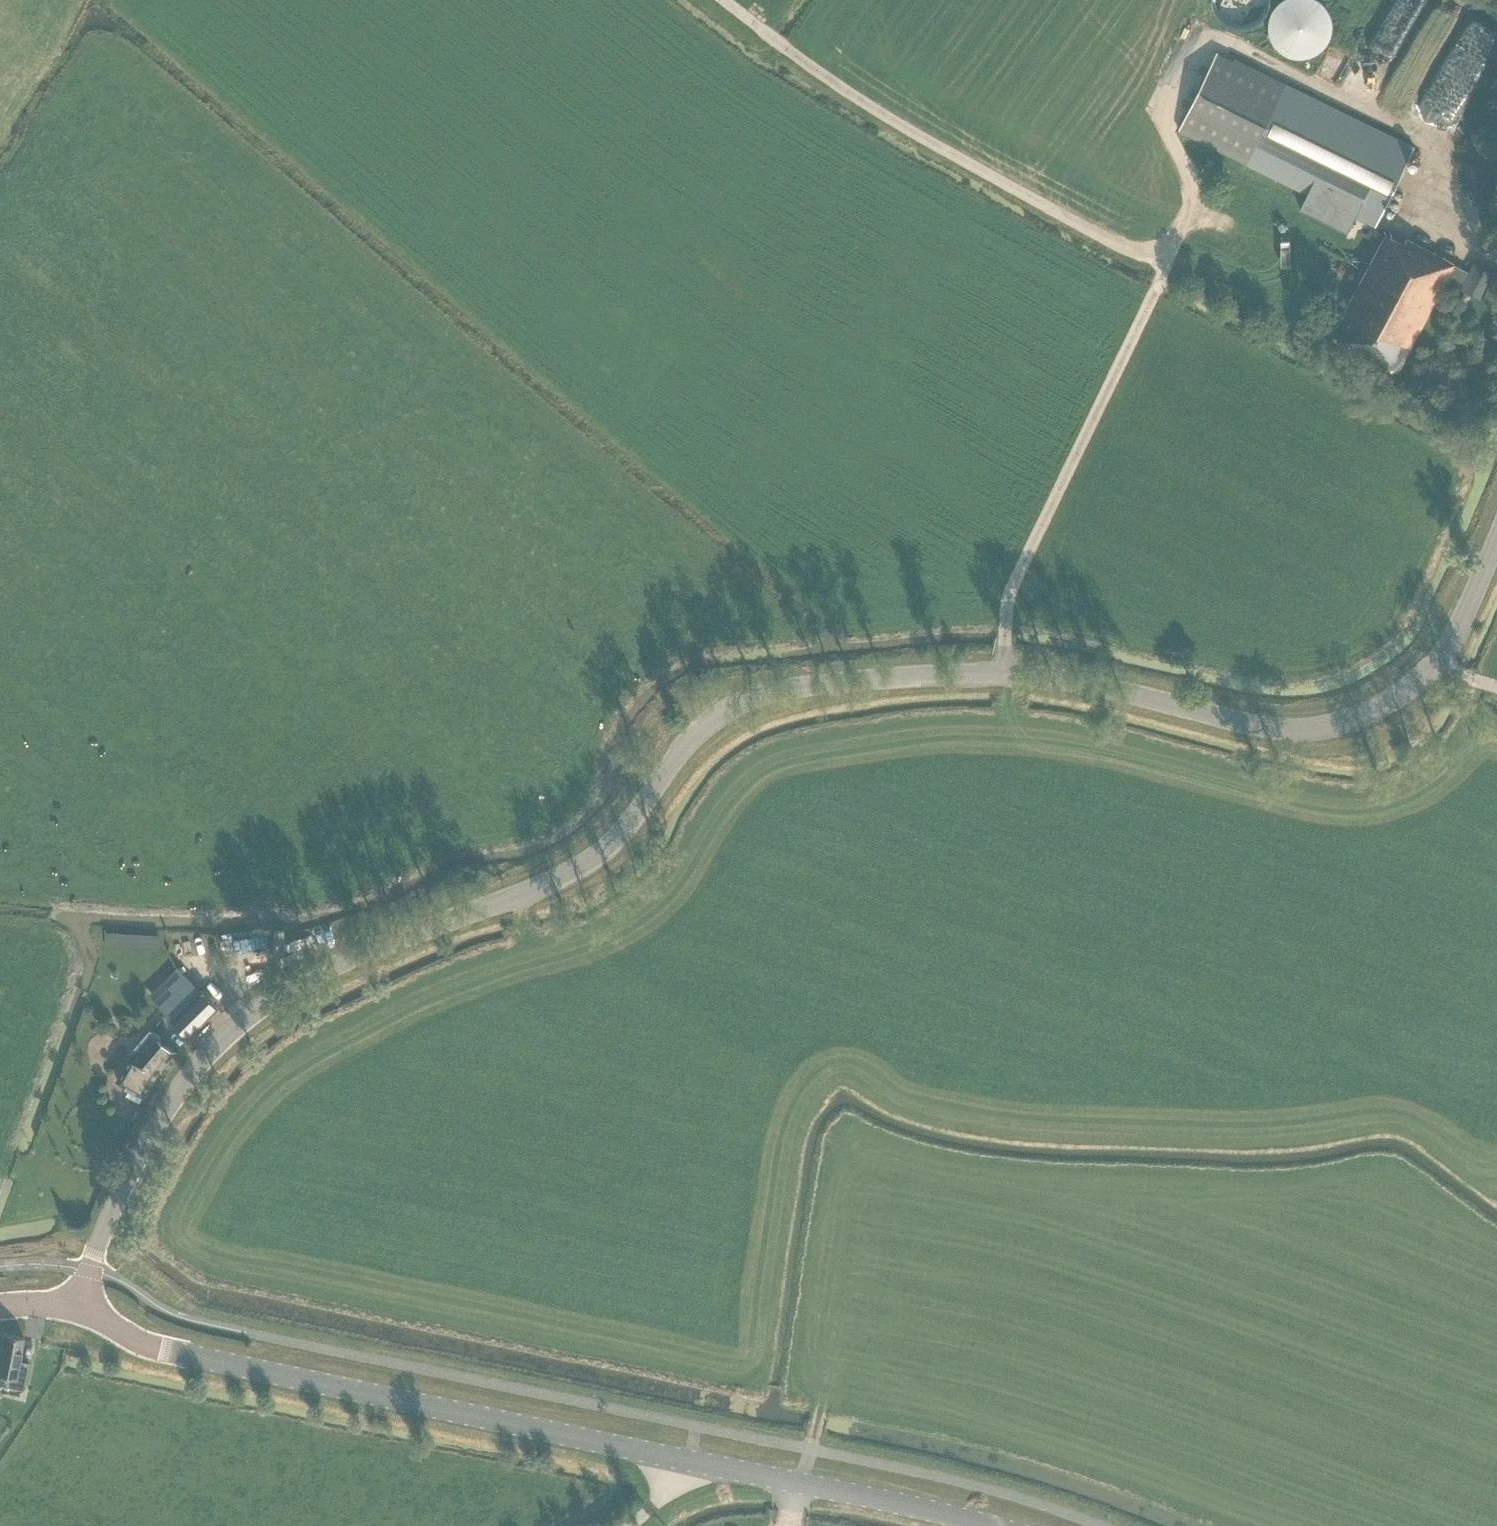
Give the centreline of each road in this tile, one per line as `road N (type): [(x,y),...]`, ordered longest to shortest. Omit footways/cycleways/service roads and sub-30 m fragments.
road 1 (tertiary): [(81,1311),(125,1183),(183,1087),(256,1020),(351,959),(575,871),(612,844),(696,739),(727,715),(767,695),(826,685),(1005,676),(1080,681),(1276,730),(1332,726),(1369,714),(1428,671),(1462,621),(1496,529)]
road 2 (tertiary): [(985,1525),(159,1350),(81,1311)]

